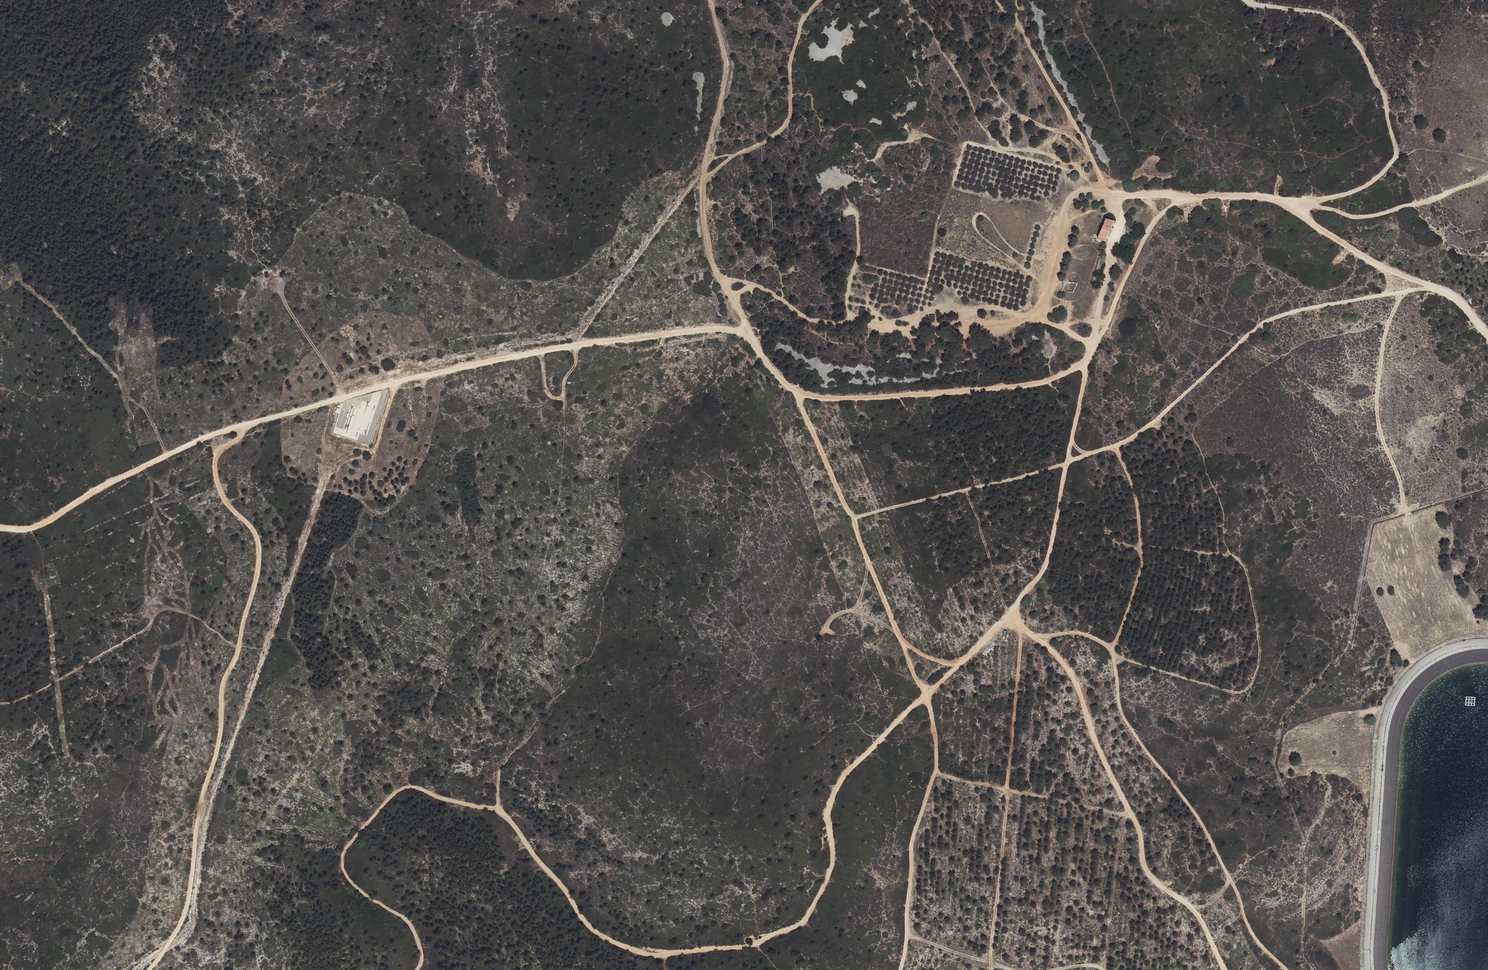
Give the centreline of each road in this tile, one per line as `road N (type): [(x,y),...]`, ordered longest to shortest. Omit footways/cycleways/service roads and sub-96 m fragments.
road 1 (track): [(1008,612),(837,783),(826,815),(832,866),(802,923),(746,946),(668,956),(615,946),(588,929),(497,810),(409,788),(394,791),(340,862),(357,887),(414,931),(422,957),(417,969)]
road 2 (track): [(1082,362),(1039,382),(844,399),(797,391),(780,380),(745,331),(676,331),(464,365),(243,427)]
road 3 (track): [(1429,285),(1260,325),(1116,445),(853,518)]
road 4 (track): [(745,331),(736,301),(760,287),(834,324),(916,335),(1035,314),(1097,339),(1119,197),(1184,199)]
road 5 (track): [(797,391),(932,717),(933,773),(911,841),(900,969)]
road 6 (track): [(243,427),(214,453),(214,465),(226,503),(256,538),(253,593),(222,685),(187,904),(148,969)]
road 7 (track): [(1139,545),(1244,564),(1259,638),(1256,675),(1238,693),(1111,648)]
road 8 (track): [(1286,969),(1248,927),(1200,820),(1121,713),(1111,648)]
road 9 (track): [(736,301),(719,277),(703,222),(703,190),(734,155),(784,127),(790,66),(819,0)]
road 10 (track): [(1304,204),(1362,188),(1391,163),(1383,96),(1342,25),(1246,0)]
road 11 (track): [(1021,625),(990,969)]
road 12 (track): [(1292,207),(1269,198),(1184,199),(1155,217),(1082,362)]
road 13 (track): [(1082,362),(1046,567),(1008,612)]
road 14 (track): [(0,527),(42,524),(129,473),(243,427)]
road 15 (track): [(167,456),(145,408),(12,268)]
road 16 (track): [(1016,0),(1016,23),(1110,195),(1132,196)]
road 17 (track): [(1487,332),(1446,290),(1369,263),(1292,207)]
road 18 (track): [(1111,648),(1141,558),(1133,487),(1116,445)]
road 19 (track): [(1038,637),(1073,681),(1129,814)]
road 20 (track): [(703,190),(727,69),(710,0)]
road 21 (track): [(1304,204),(1377,215),(1487,176)]
road 22 (track): [(1129,814),(1149,872),(1189,904),(1225,969)]
road 23 (track): [(1008,612),(964,490)]
road 24 (track): [(1129,814),(1007,789)]

